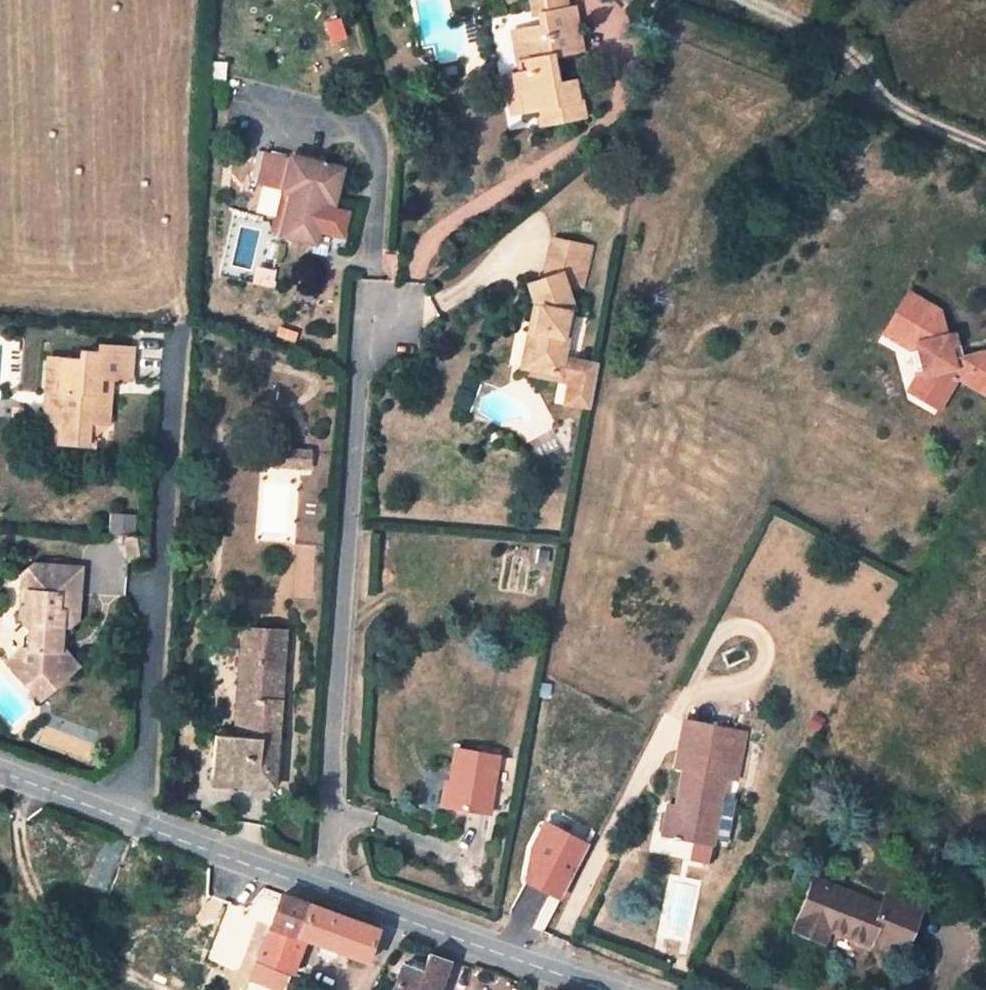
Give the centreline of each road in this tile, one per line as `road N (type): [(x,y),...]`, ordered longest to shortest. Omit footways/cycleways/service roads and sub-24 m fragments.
road 1 (residential): [(0,772),(601,989)]
road 2 (track): [(878,91),(906,114),(985,148)]

